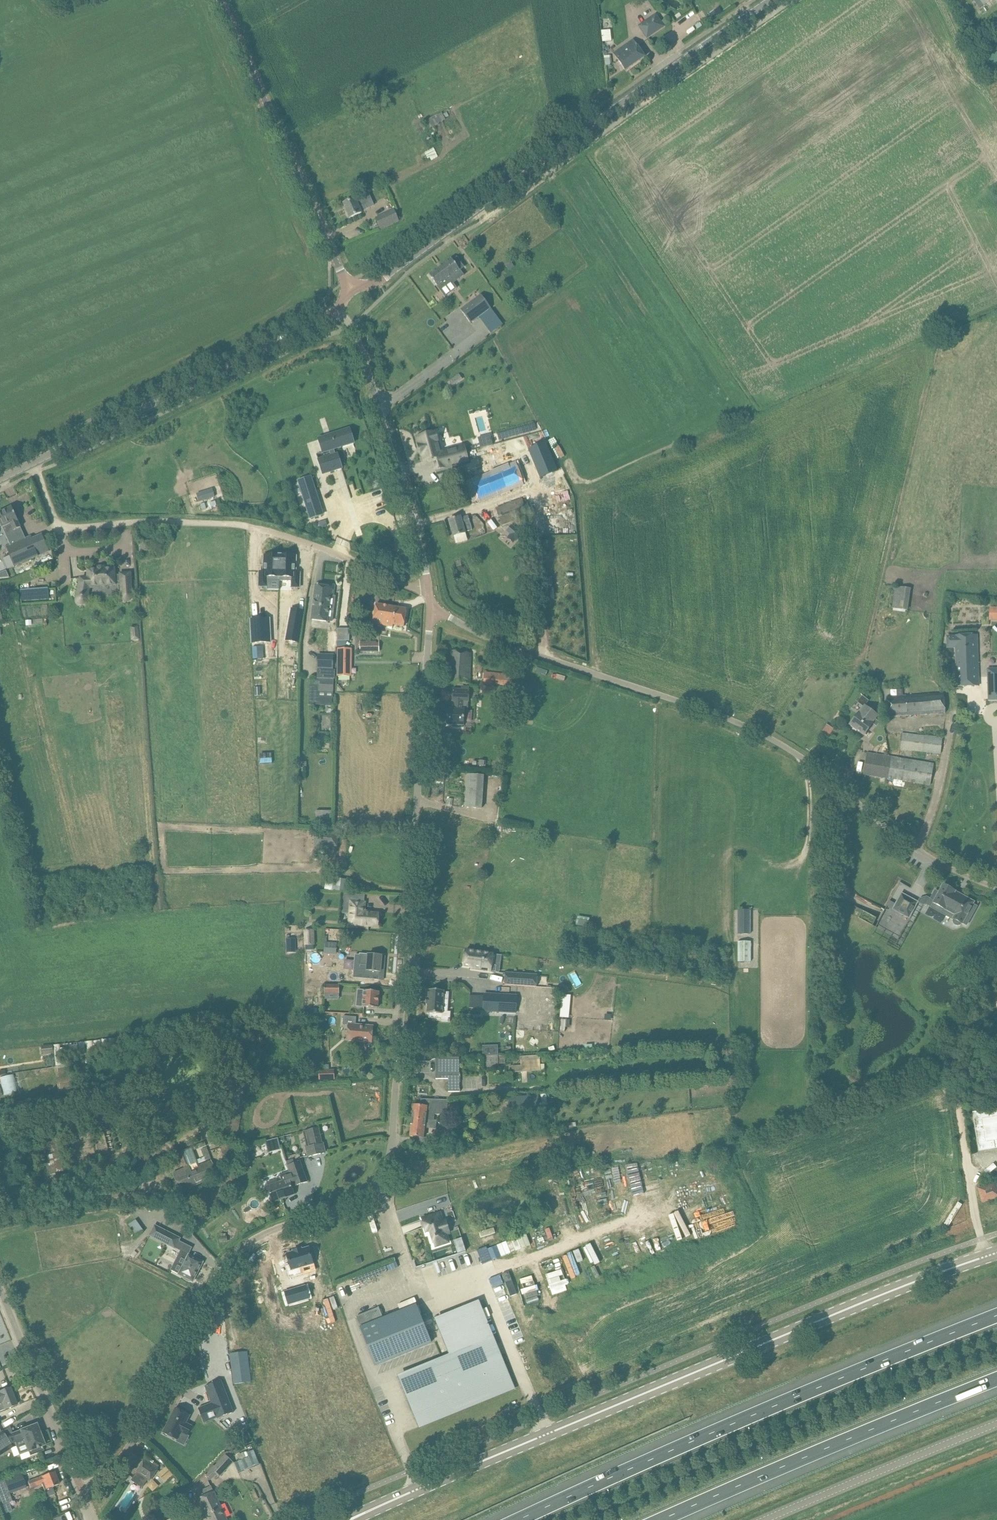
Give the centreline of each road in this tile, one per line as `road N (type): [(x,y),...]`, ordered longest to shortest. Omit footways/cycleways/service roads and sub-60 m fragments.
road 1 (residential): [(82,1487),(119,1461),(239,1251),(358,1198),(385,1169),(431,602)]
road 2 (tertiary): [(350,1519),(985,1259)]
road 3 (residential): [(996,891),(911,844),(835,779),(753,730),(487,635),(431,602)]
road 4 (motorway): [(996,1315),(517,1519)]
road 5 (tertiary): [(350,288),(377,282),(772,0)]
road 6 (tertiary): [(0,478),(338,309)]
road 7 (motorway): [(661,1519),(996,1379)]
road 8 (unclassified): [(220,0),(350,288)]
road 9 (residential): [(352,326),(422,542),(431,602)]
road 10 (track): [(246,526),(62,527),(33,461)]
road 11 (unclassified): [(764,1519),(996,1423)]
road 12 (residential): [(82,1487),(0,1295)]
road 13 (residential): [(431,602),(416,587),(296,535),(246,526)]
road 14 (track): [(969,1166),(955,1081),(962,1053),(996,1006)]

